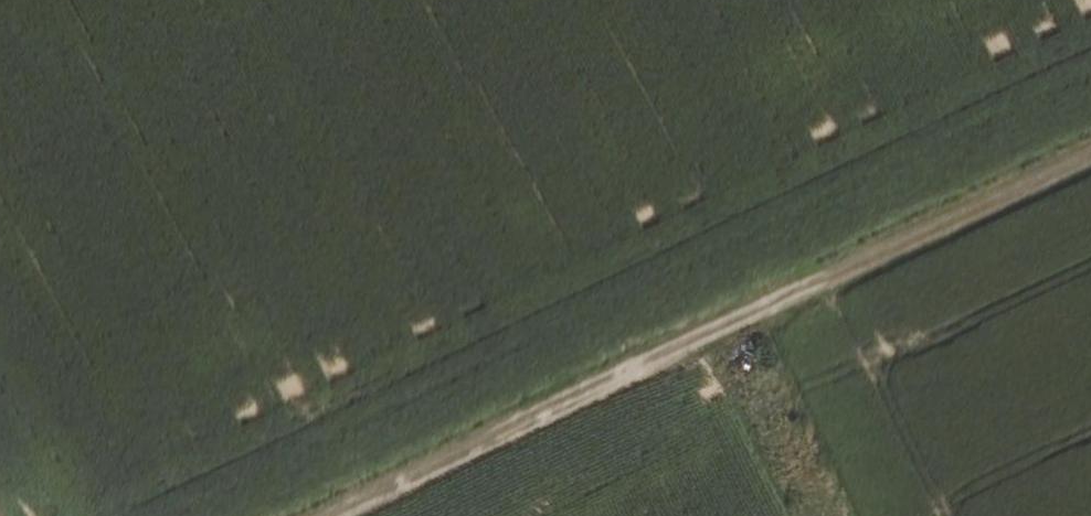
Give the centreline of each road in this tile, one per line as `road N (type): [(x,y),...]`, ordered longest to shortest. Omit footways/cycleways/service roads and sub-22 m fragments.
road 1 (track): [(326,515),(1090,163)]

